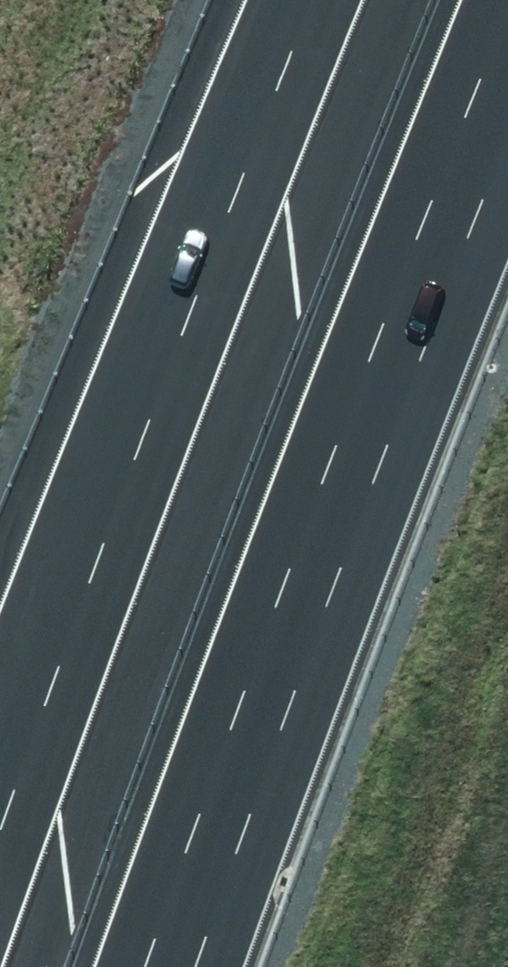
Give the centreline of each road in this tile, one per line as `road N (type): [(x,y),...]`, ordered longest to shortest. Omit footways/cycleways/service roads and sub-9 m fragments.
road 1 (motorway): [(501,0),(120,966)]
road 2 (motorway): [(0,714),(283,0)]

